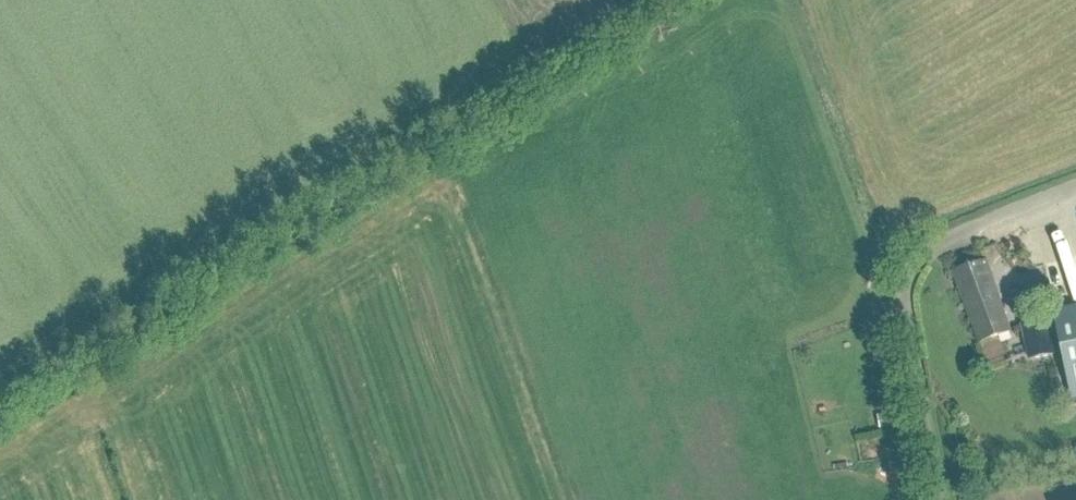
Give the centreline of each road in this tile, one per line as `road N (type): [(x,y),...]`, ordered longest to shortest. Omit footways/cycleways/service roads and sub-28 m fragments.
road 1 (unclassified): [(938,499),(906,325),(910,272),(944,242),(1075,190)]

